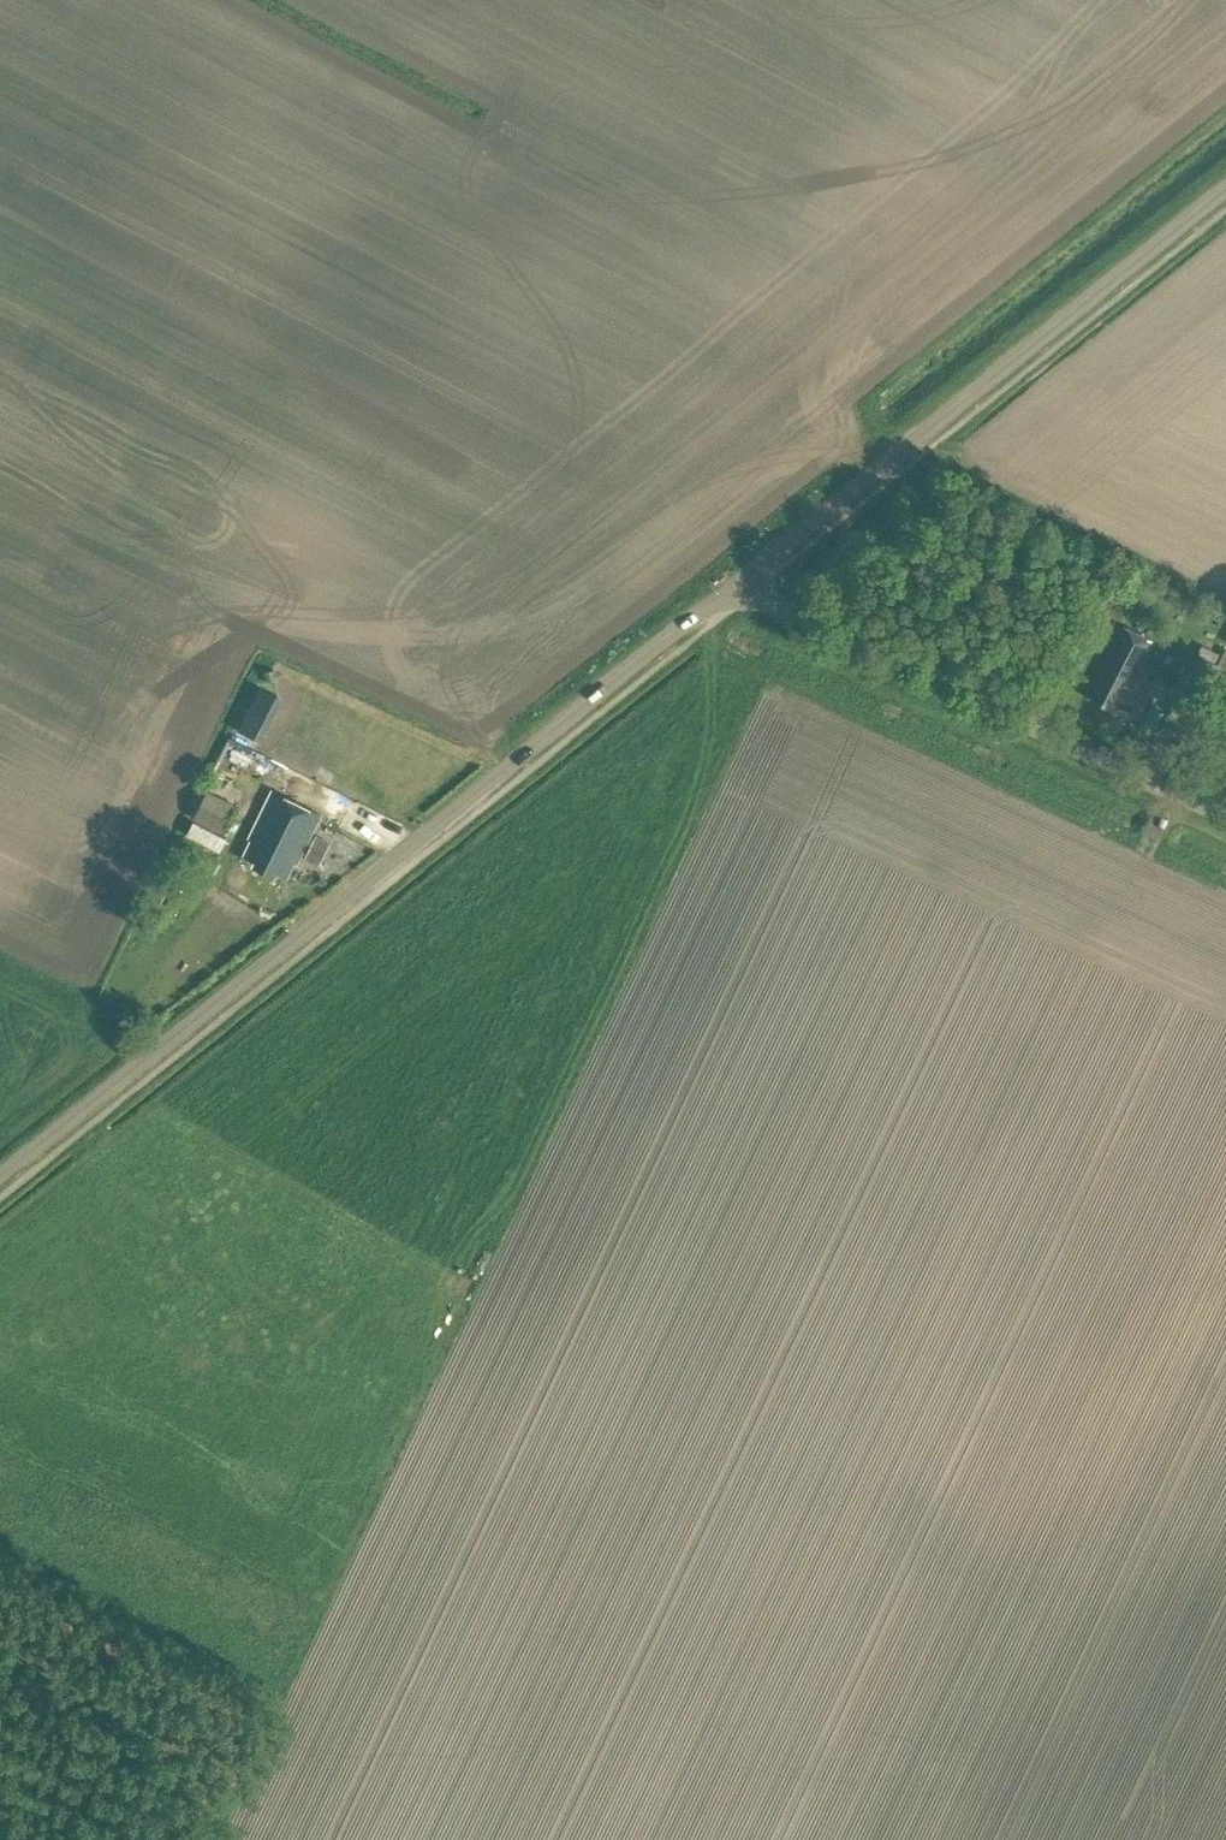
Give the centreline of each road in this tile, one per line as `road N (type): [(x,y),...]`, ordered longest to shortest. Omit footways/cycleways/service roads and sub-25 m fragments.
road 1 (unclassified): [(0,1179),(740,589)]
road 2 (unclassified): [(740,589),(1225,188)]
road 3 (unclassified): [(1225,826),(740,589)]

